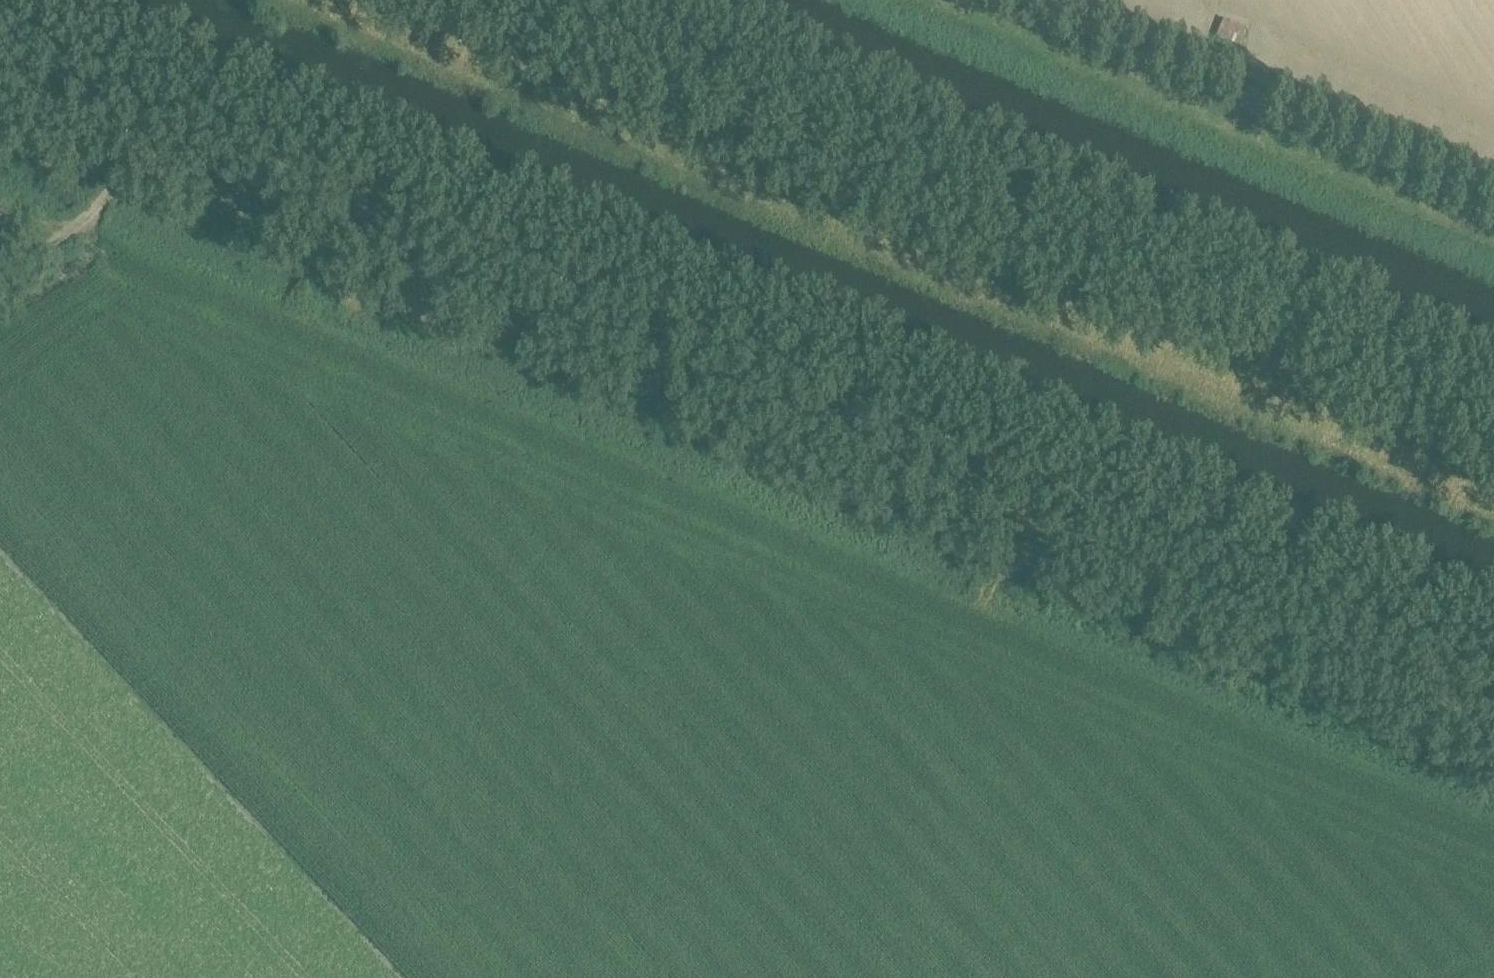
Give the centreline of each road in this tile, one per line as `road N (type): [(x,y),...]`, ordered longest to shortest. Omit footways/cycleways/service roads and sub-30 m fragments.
road 1 (unclassified): [(1034,0),(1493,198)]
road 2 (track): [(163,128),(79,233),(0,288)]

